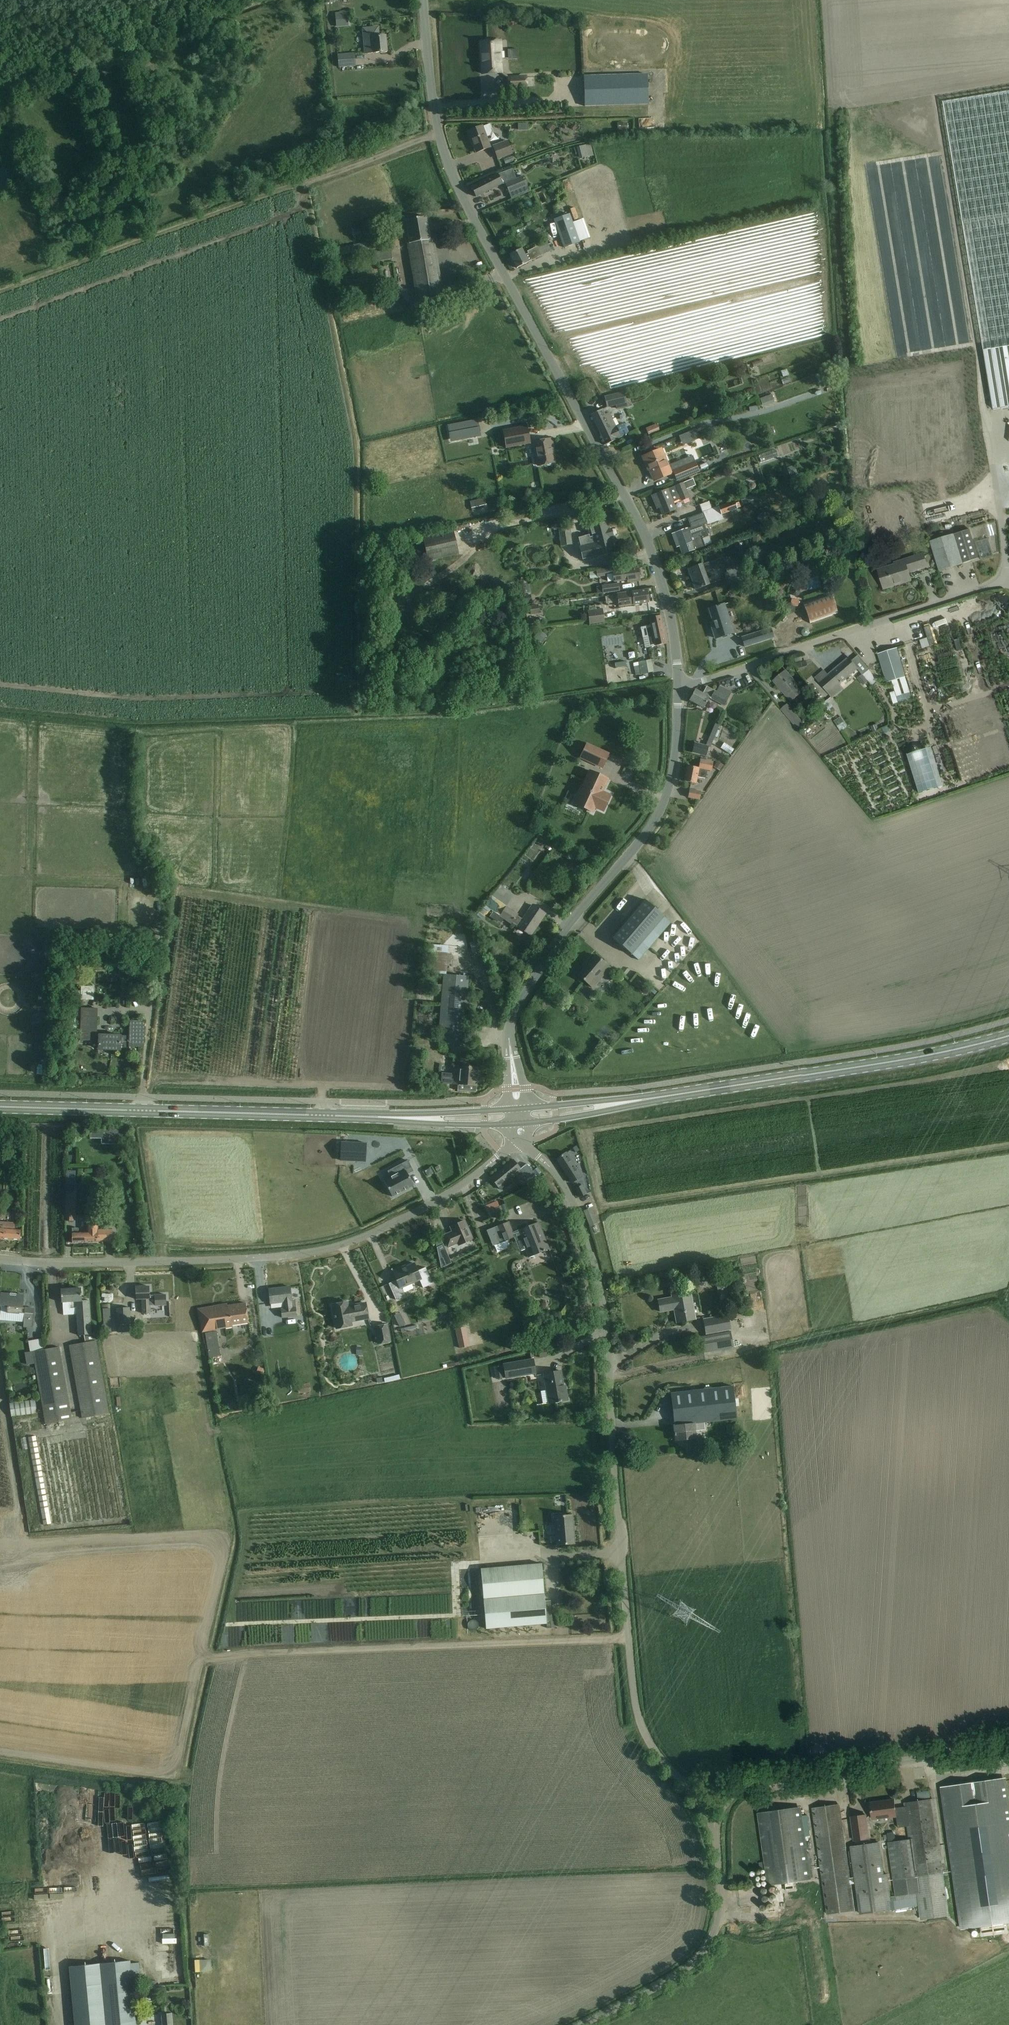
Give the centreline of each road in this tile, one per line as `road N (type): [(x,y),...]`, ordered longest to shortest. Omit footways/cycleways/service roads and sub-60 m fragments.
road 1 (track): [(631,1636),(205,1656),(223,1537),(0,1547)]
road 2 (unclassified): [(679,686),(669,607),(648,535),(445,153),(425,0)]
road 3 (unclassified): [(690,1788),(639,1722),(605,1312),(592,1250),(561,1179),(523,1142)]
road 4 (track): [(440,132),(142,248),(159,541)]
road 5 (unclassified): [(523,1142),(455,1191),(332,1249),(104,1263),(0,1258)]
road 6 (unclassified): [(679,686),(995,582),(1005,555),(991,465)]
road 7 (secondary): [(0,1107),(424,1117)]
road 8 (unclassified): [(513,1057),(512,1022),(555,943),(658,819),(675,759),(679,686)]
road 9 (secondary): [(1008,1034),(893,1061),(617,1104)]
road 10 (track): [(298,185),(350,472)]
road 11 (unclassified): [(734,1789),(1008,1745)]
road 12 (unclassified): [(580,2024),(688,1969),(708,1948),(721,1902),(717,1834)]

